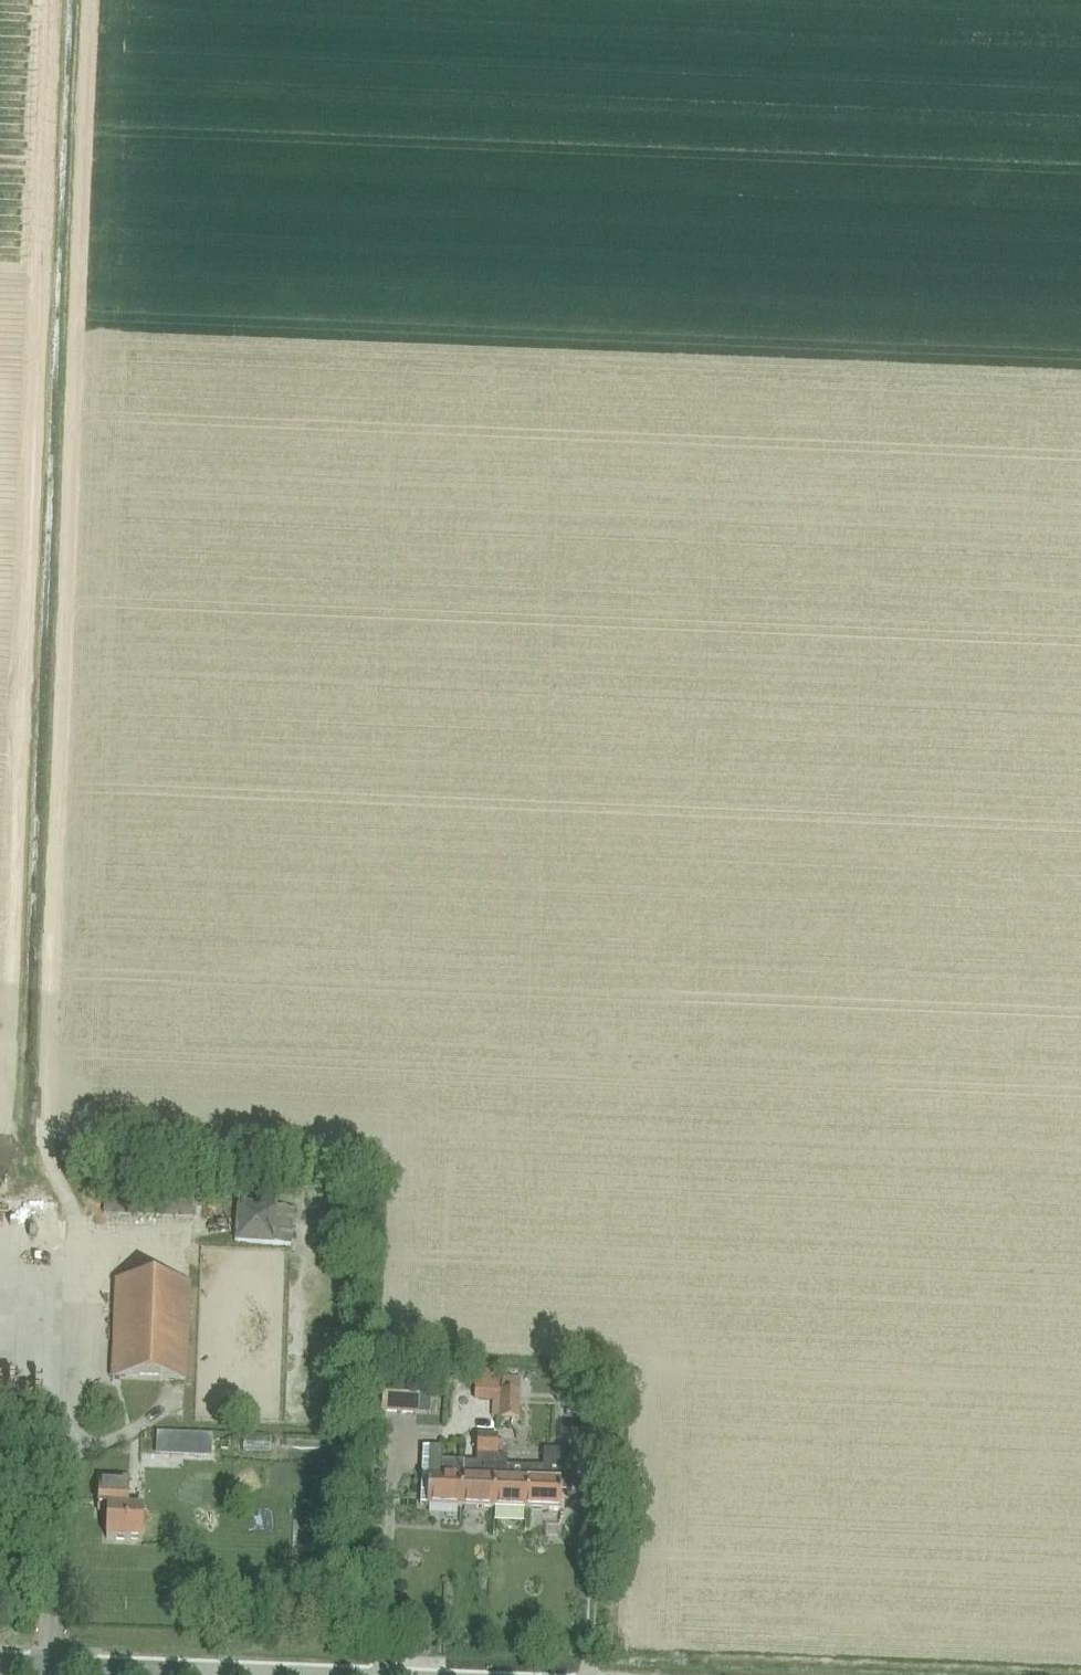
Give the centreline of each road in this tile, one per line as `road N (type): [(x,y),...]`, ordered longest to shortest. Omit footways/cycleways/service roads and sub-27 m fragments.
road 1 (unclassified): [(0,1665),(230,1674)]

